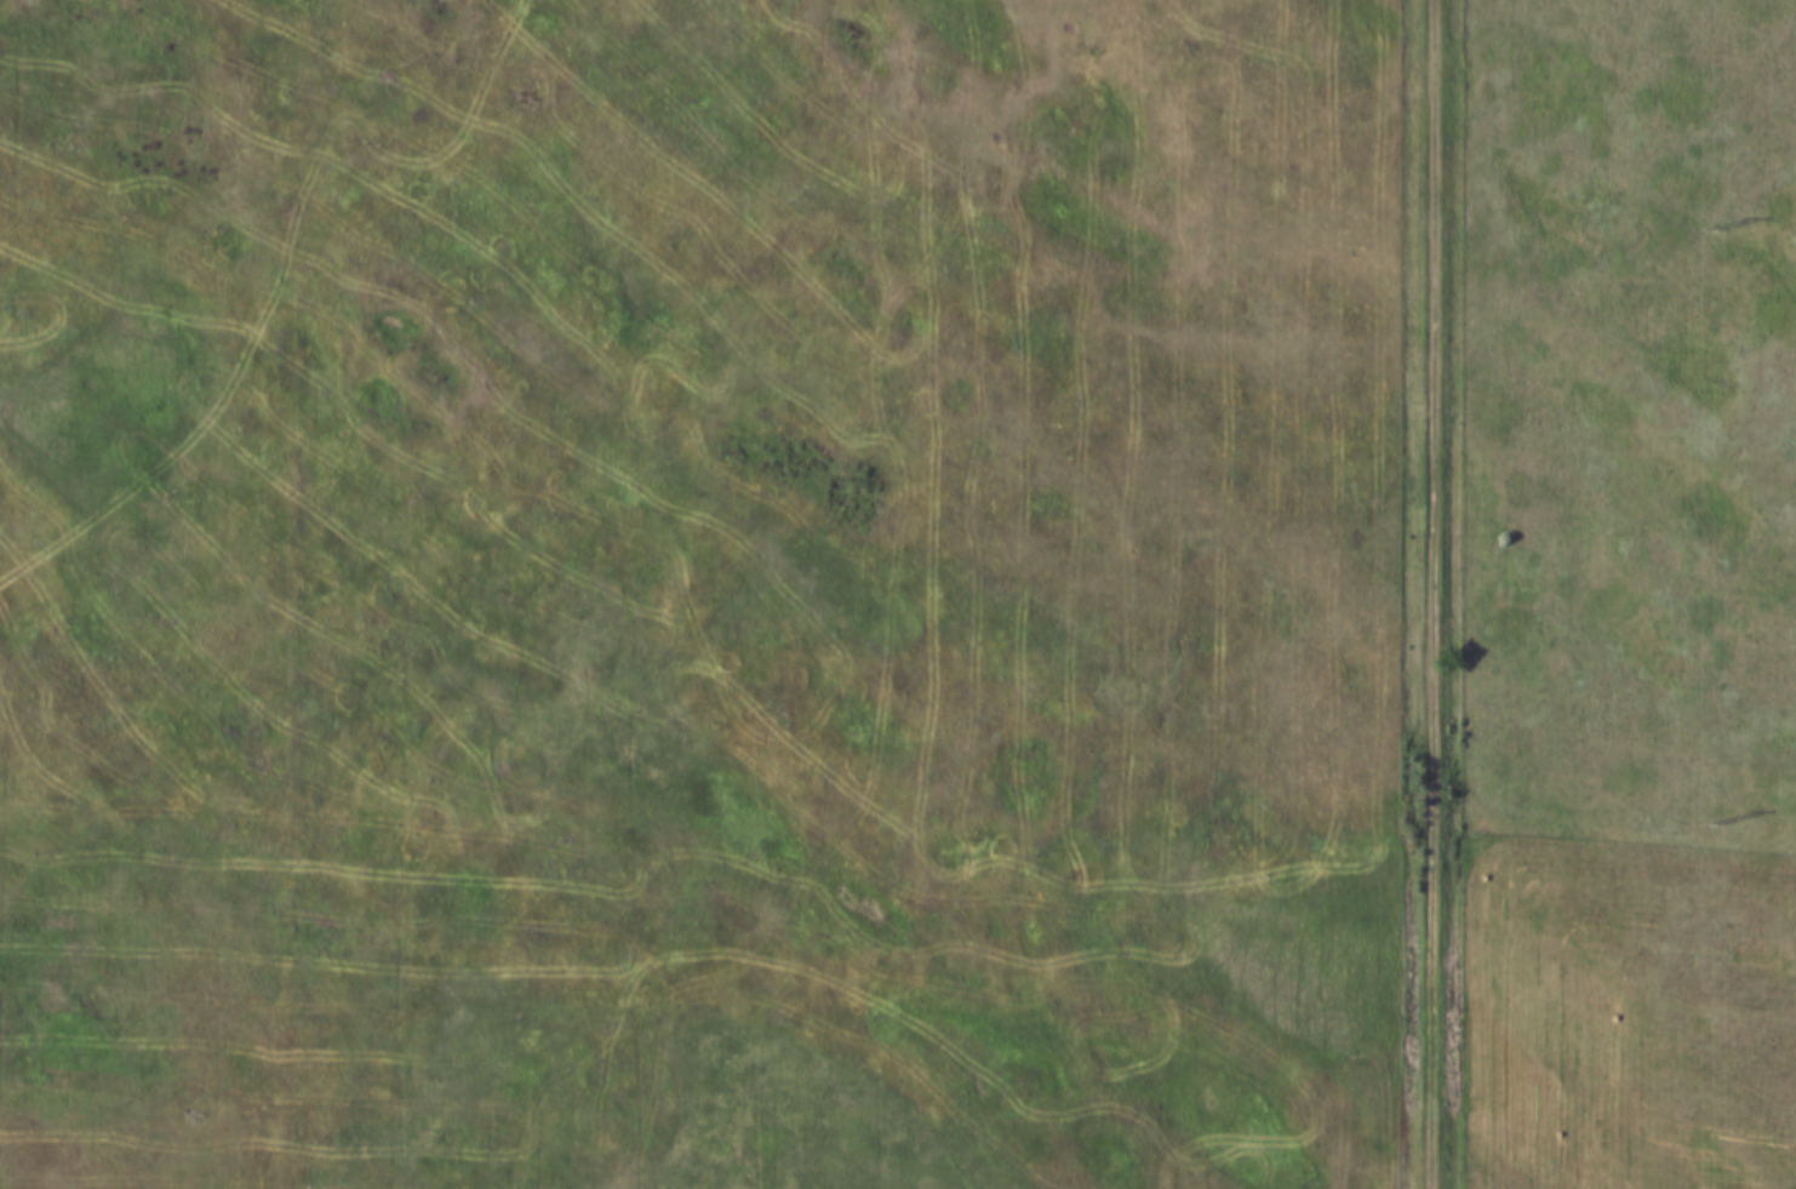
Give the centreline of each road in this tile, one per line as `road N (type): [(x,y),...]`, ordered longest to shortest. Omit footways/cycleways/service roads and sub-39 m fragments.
road 1 (track): [(1435,0),(1430,1188)]

